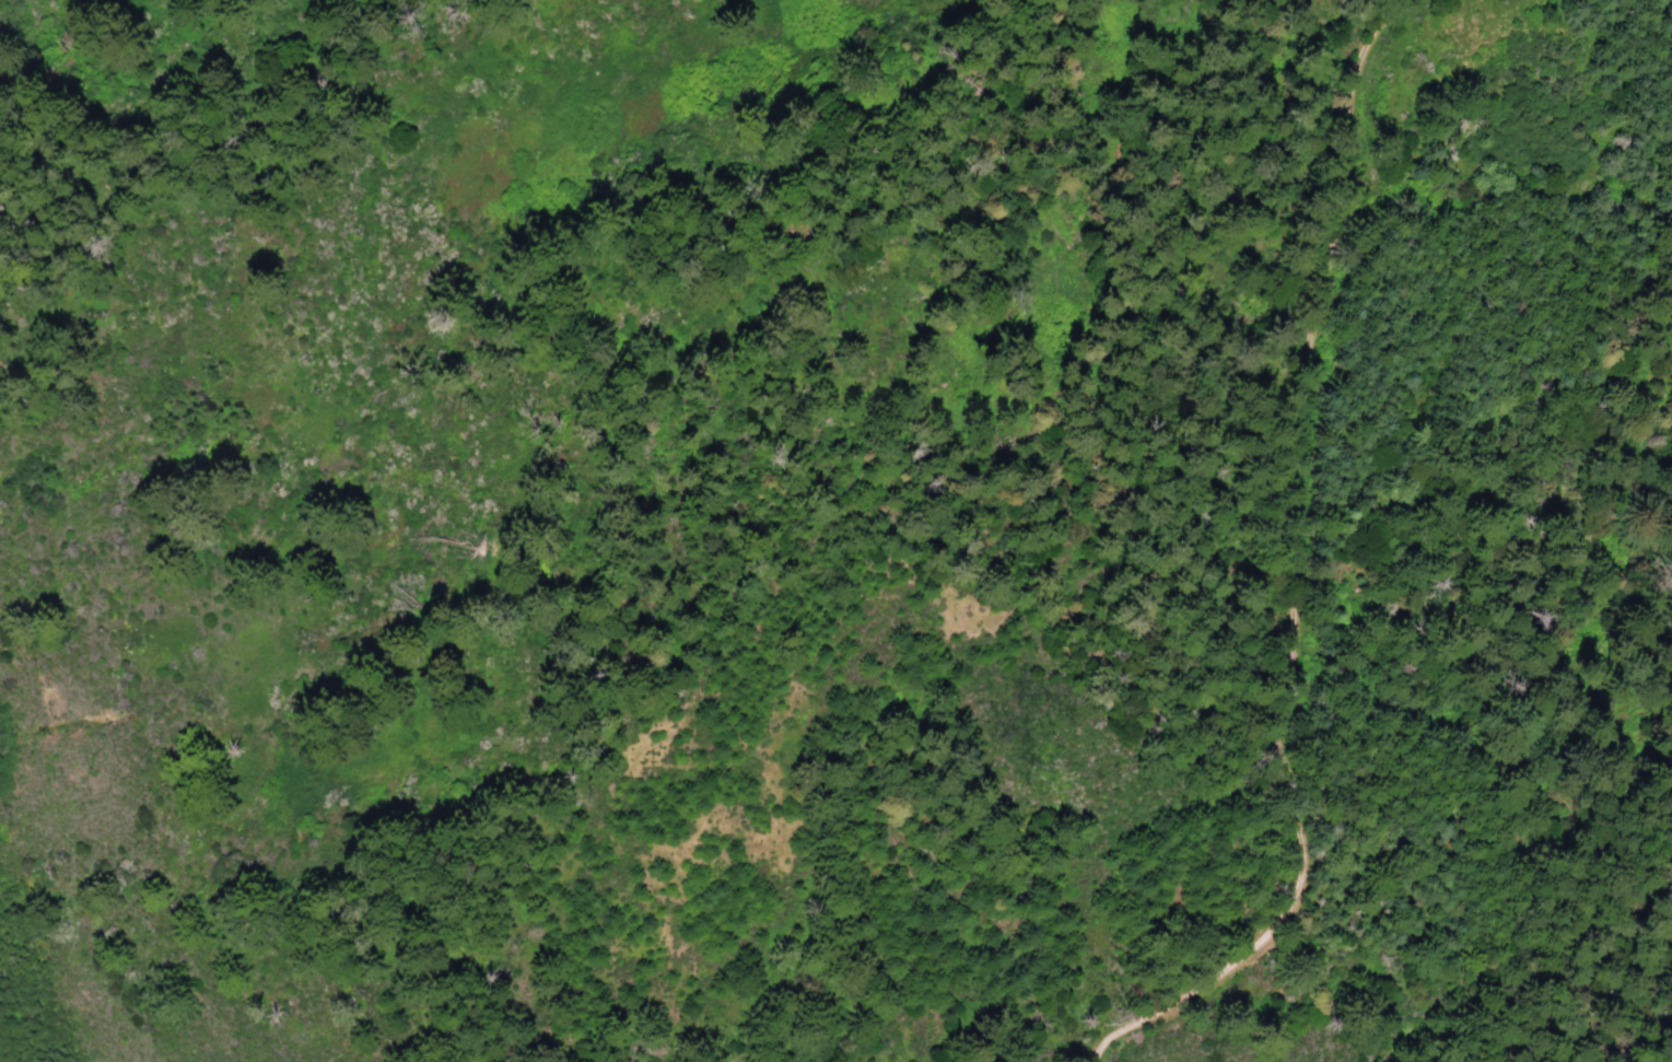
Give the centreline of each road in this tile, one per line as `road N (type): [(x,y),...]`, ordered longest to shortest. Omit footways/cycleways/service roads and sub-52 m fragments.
road 1 (track): [(1095,1061),(1142,1016),(1215,980),(1266,943),(1306,863),(1312,594),(1336,299)]
road 2 (track): [(1336,299),(1392,60),(1418,0)]

